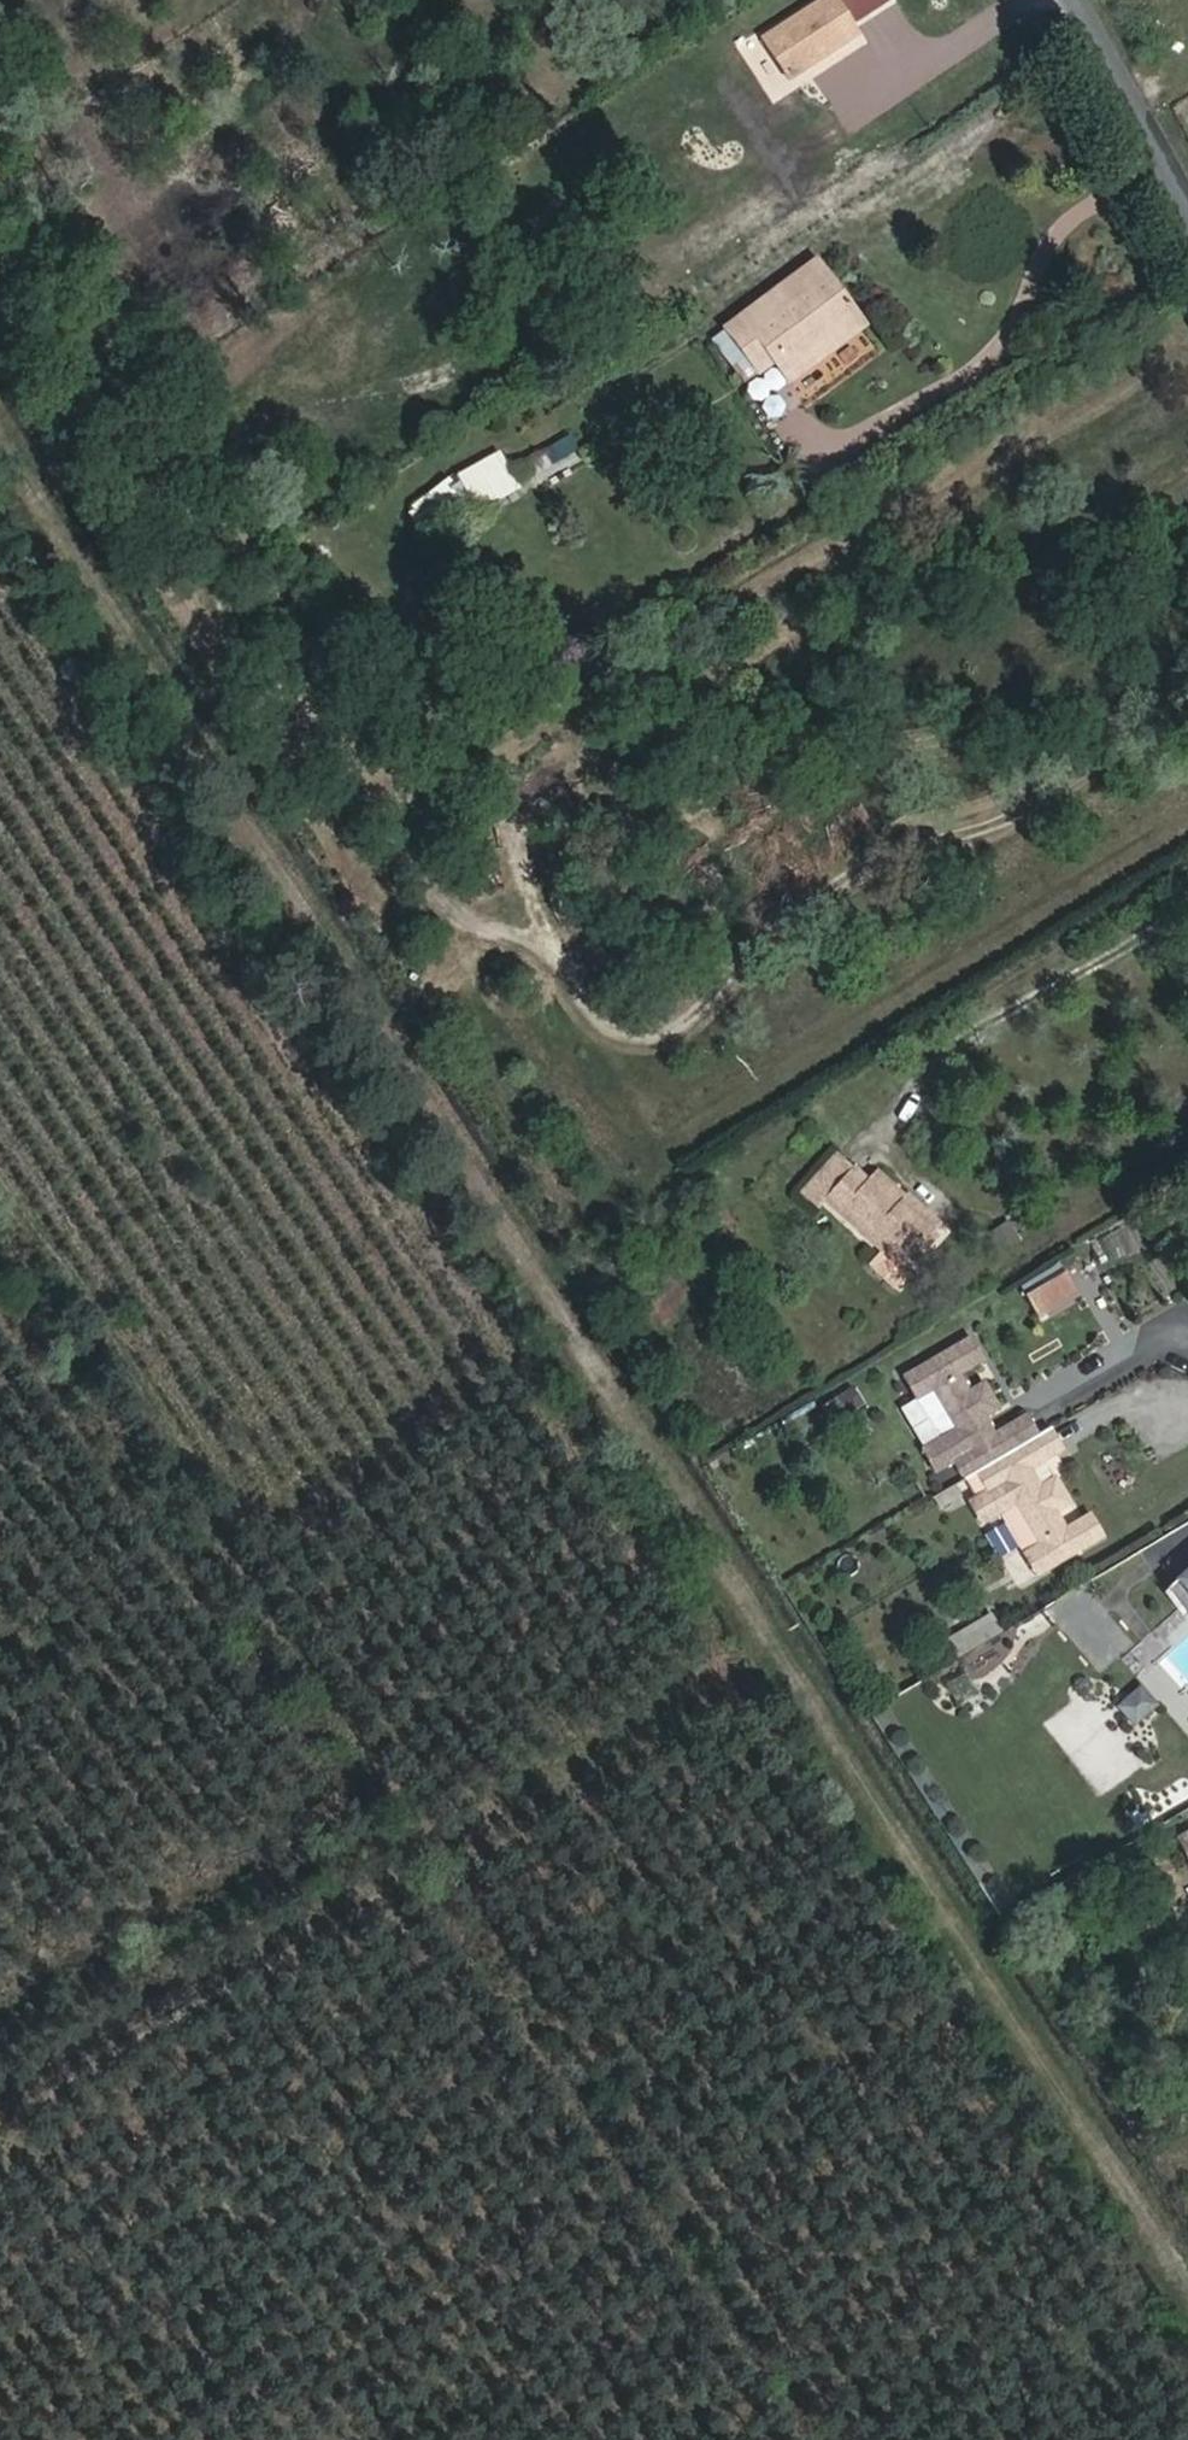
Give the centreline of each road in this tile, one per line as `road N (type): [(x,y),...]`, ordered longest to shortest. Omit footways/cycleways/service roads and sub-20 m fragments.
road 1 (track): [(1187,2287),(517,1246),(0,418)]
road 2 (residential): [(1081,0),(1187,192)]

